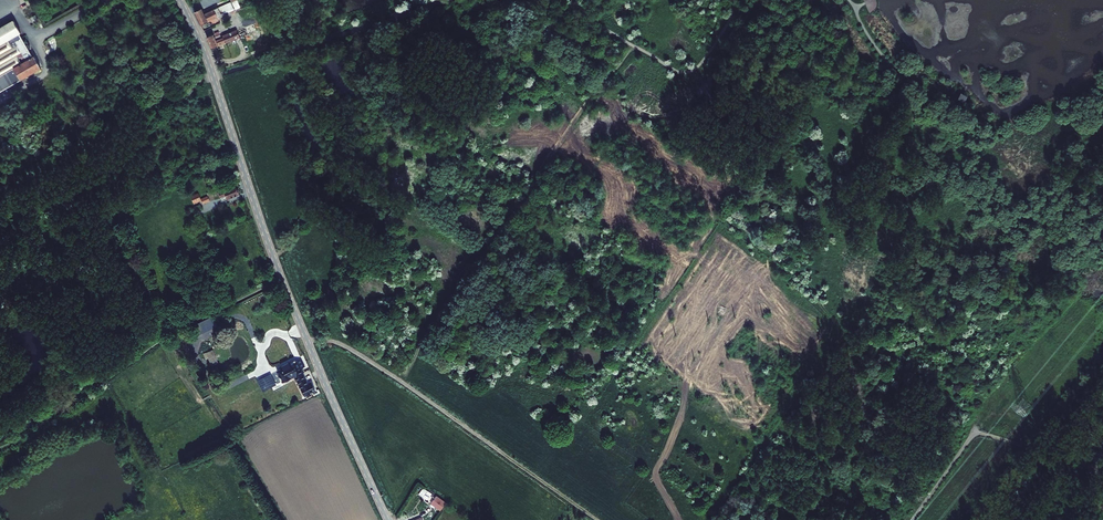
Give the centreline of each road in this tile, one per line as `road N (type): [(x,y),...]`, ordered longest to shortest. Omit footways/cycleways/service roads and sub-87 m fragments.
road 1 (tertiary): [(181,0),(281,279),(387,519)]
road 2 (track): [(306,339),(361,356),(598,519)]

